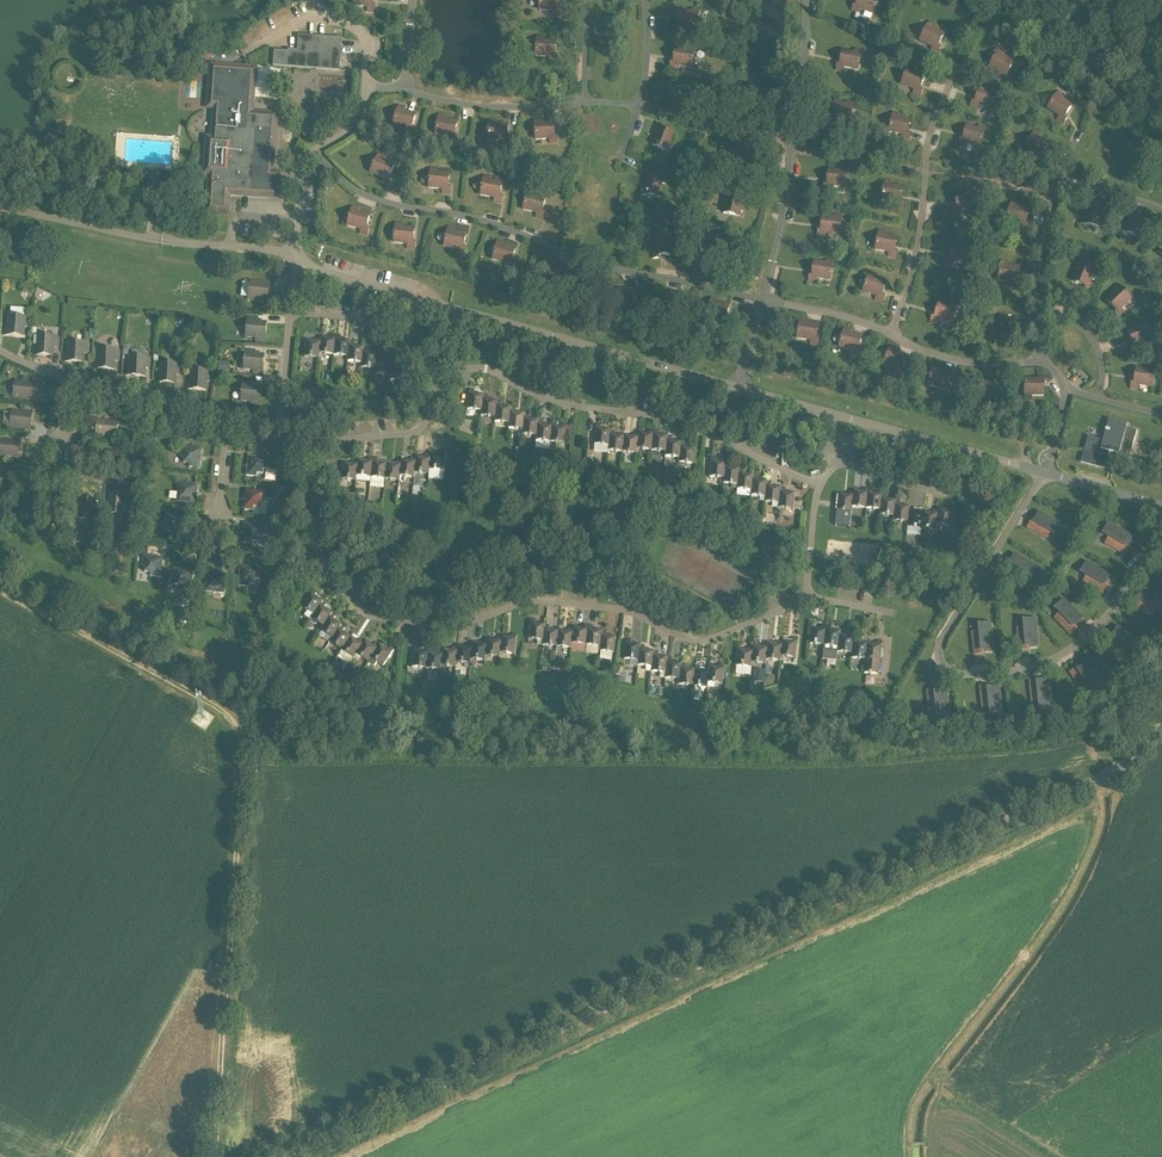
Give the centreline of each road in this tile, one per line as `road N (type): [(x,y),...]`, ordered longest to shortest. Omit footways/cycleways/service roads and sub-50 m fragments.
road 1 (unclassified): [(283,1156),(1118,772),(1161,709)]
road 2 (residential): [(1161,506),(294,258)]
road 3 (track): [(218,1156),(242,729),(229,713),(0,591)]

